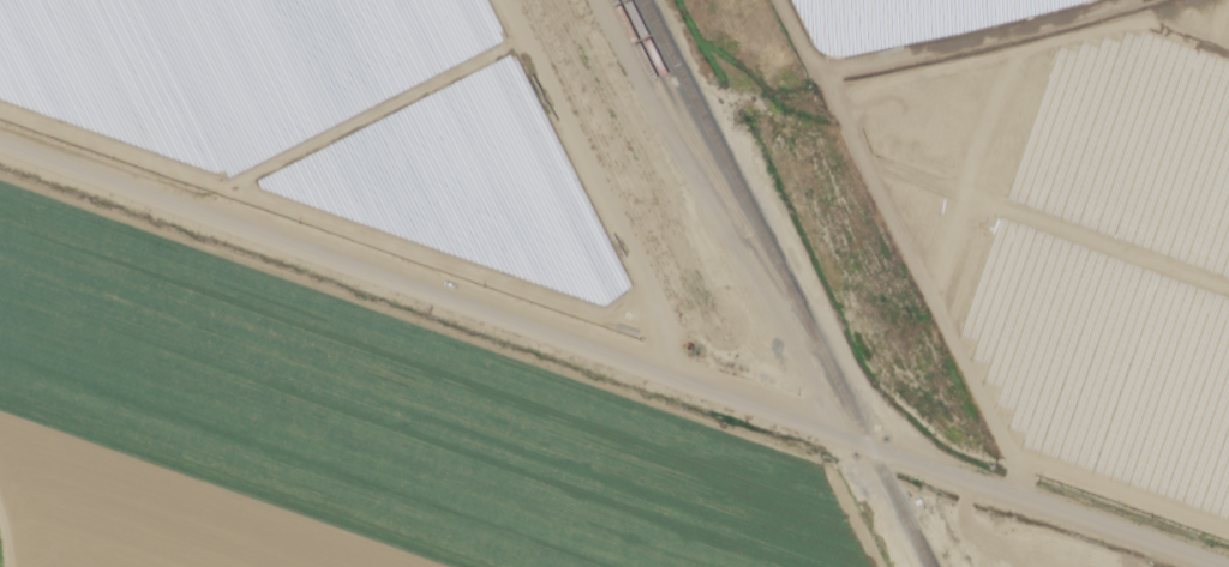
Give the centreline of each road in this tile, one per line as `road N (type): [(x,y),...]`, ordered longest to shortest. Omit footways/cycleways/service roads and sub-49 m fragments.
road 1 (residential): [(1228,565),(970,484),(0,151)]
road 2 (track): [(0,110),(666,338)]
road 3 (track): [(666,338),(645,277),(502,0)]
road 4 (track): [(522,38),(228,186)]

